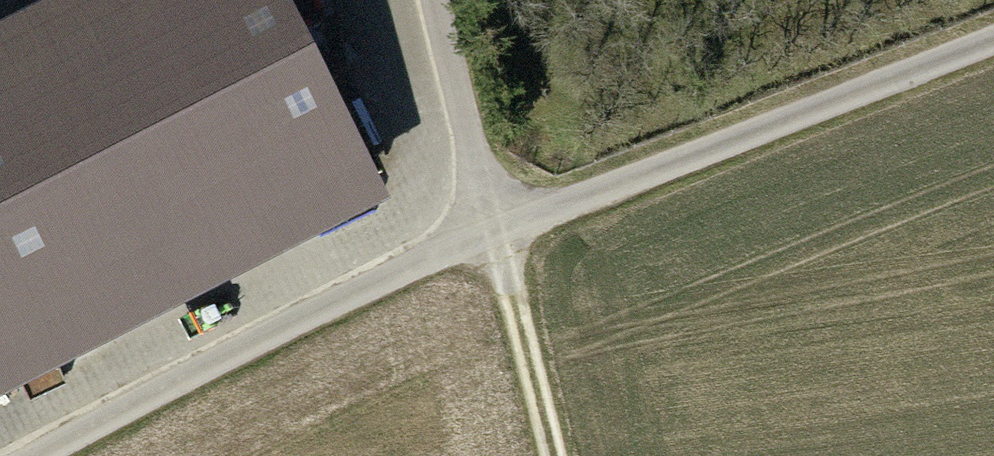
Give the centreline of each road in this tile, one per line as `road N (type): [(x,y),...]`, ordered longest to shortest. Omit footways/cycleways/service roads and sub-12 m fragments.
road 1 (unclassified): [(498,232),(993,43)]
road 2 (unclassified): [(39,455),(390,278),(498,232)]
road 3 (residential): [(439,0),(498,232)]
road 4 (track): [(552,455),(498,232)]

